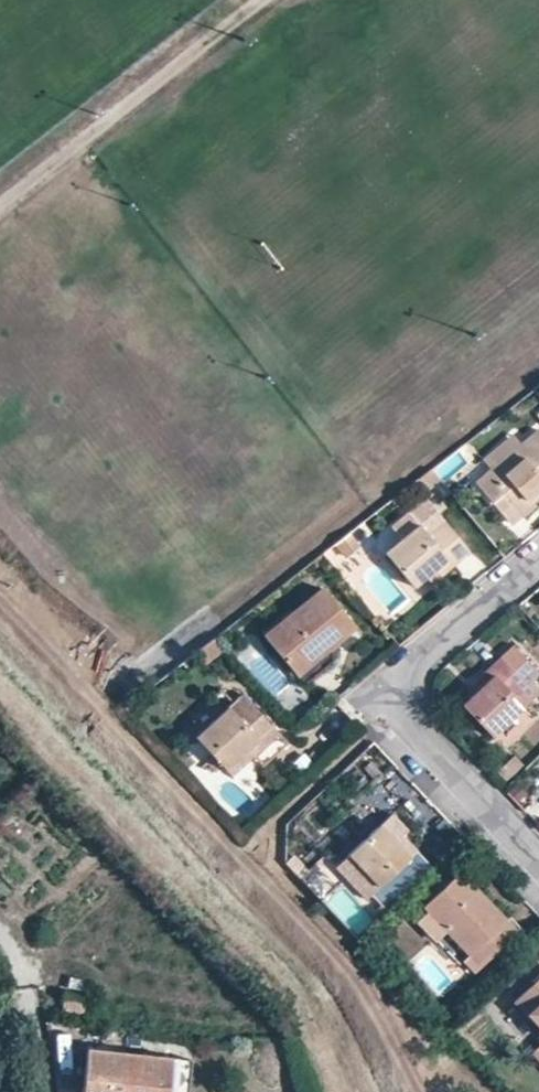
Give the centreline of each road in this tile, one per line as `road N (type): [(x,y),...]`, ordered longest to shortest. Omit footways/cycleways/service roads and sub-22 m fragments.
road 1 (residential): [(538,559),(431,649),(410,692),(426,739),(538,859)]

